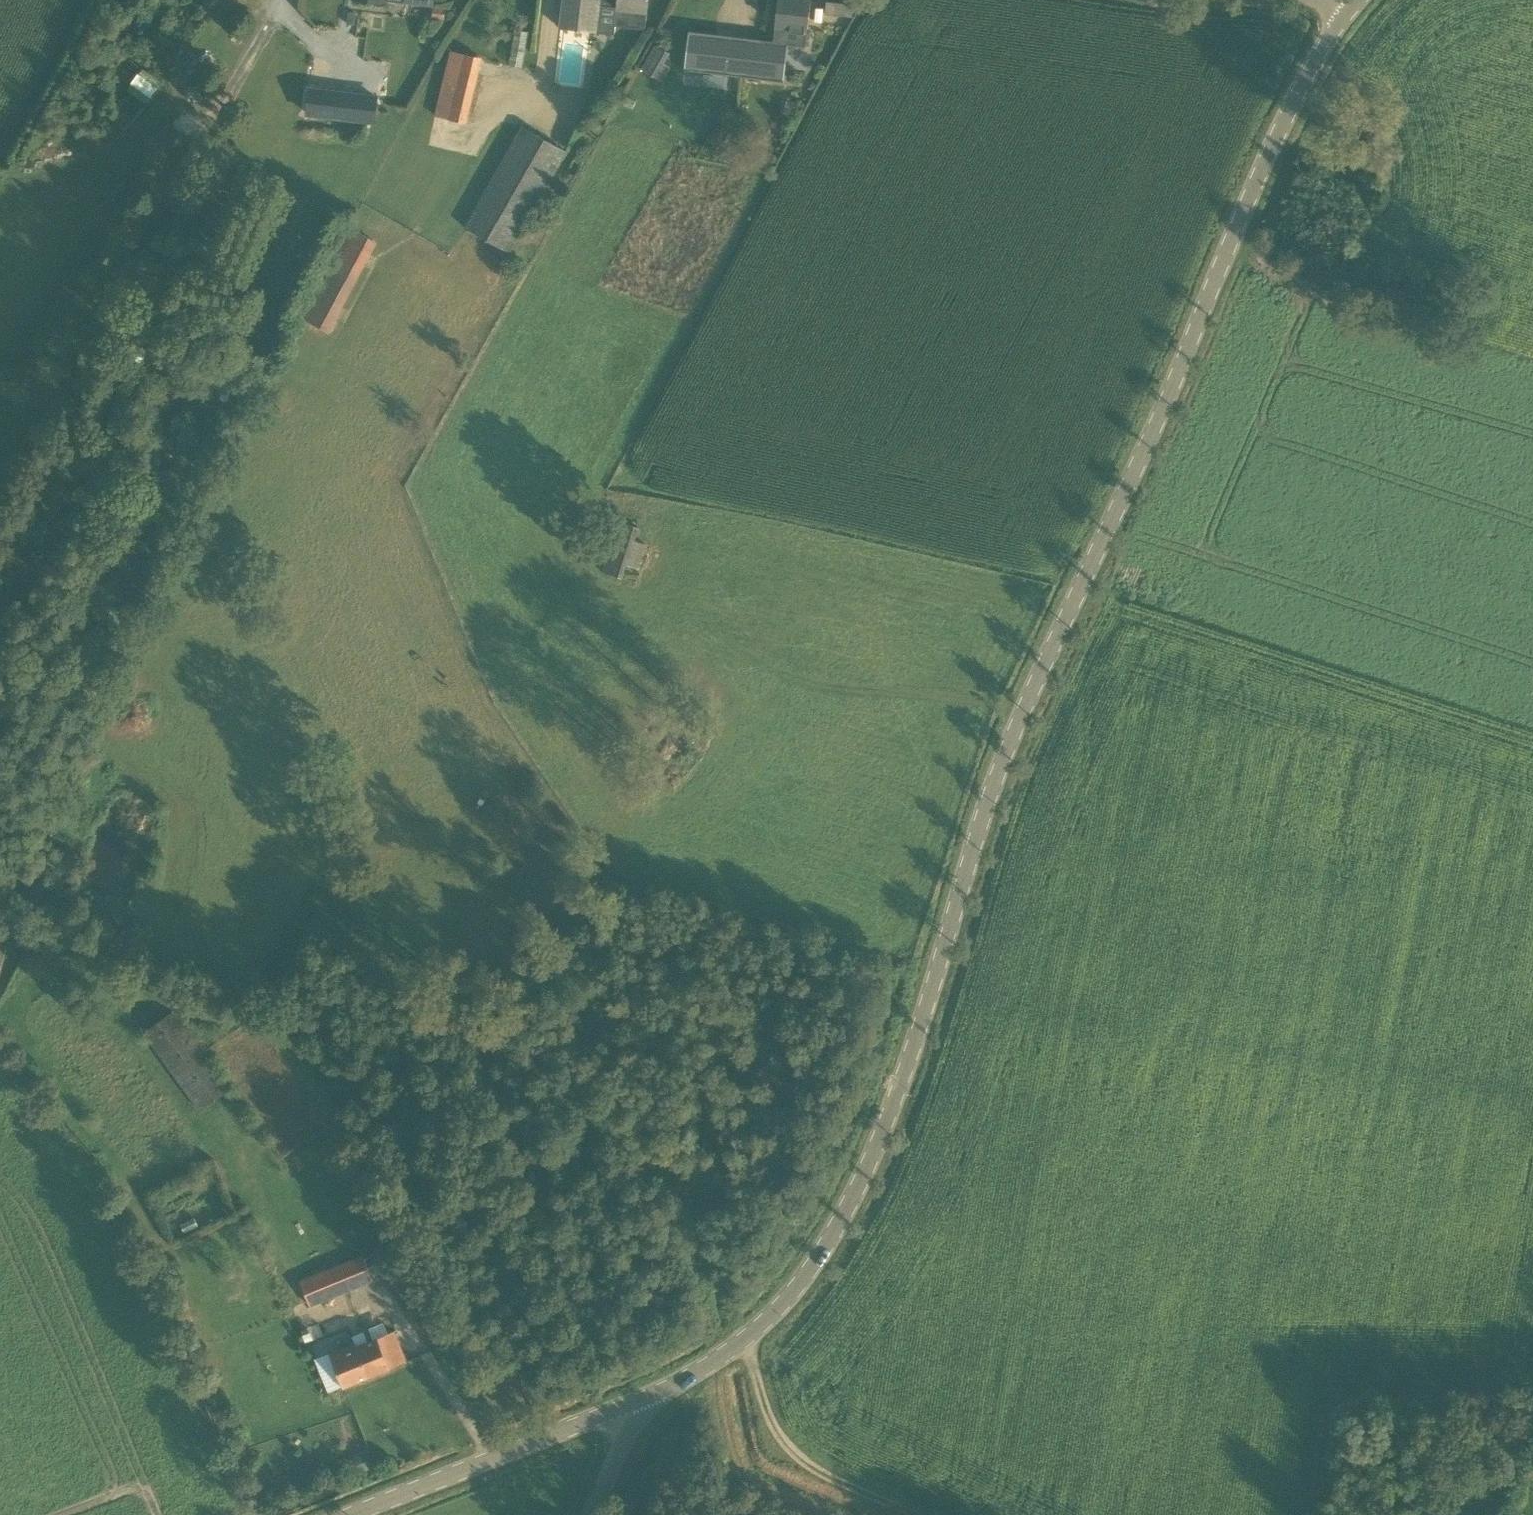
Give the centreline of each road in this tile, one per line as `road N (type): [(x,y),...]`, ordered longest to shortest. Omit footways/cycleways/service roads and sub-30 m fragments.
road 1 (tertiary): [(646,1401),(727,1352),(799,1281),(888,1133),(1010,746),(1303,77),(1351,4)]
road 2 (tertiary): [(347,1514),(646,1401)]
road 3 (track): [(897,1514),(781,1456),(754,1409),(743,1336)]
road 4 (unclassified): [(598,1514),(646,1401)]

